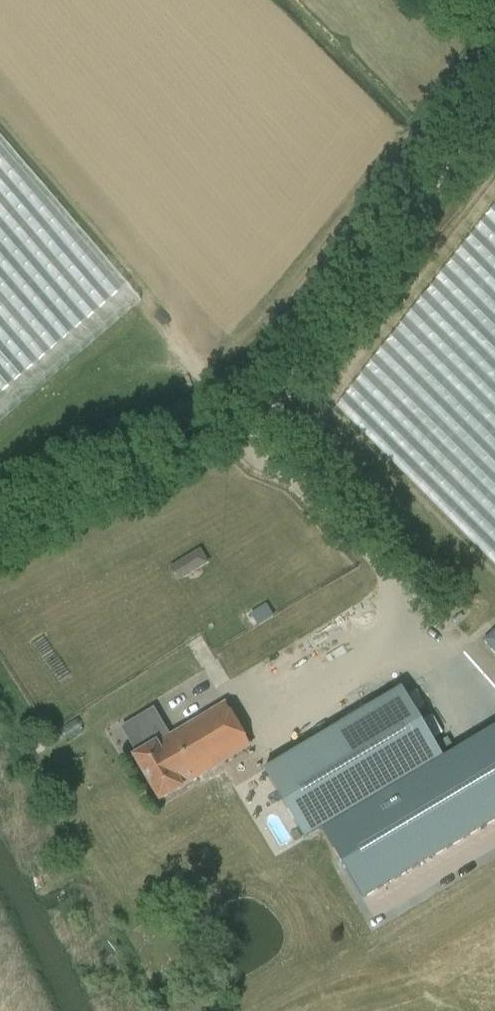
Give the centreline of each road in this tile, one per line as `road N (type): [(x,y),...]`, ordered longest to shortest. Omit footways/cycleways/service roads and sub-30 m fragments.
road 1 (unclassified): [(225,429),(271,398),(494,109)]
road 2 (track): [(0,528),(225,429)]

